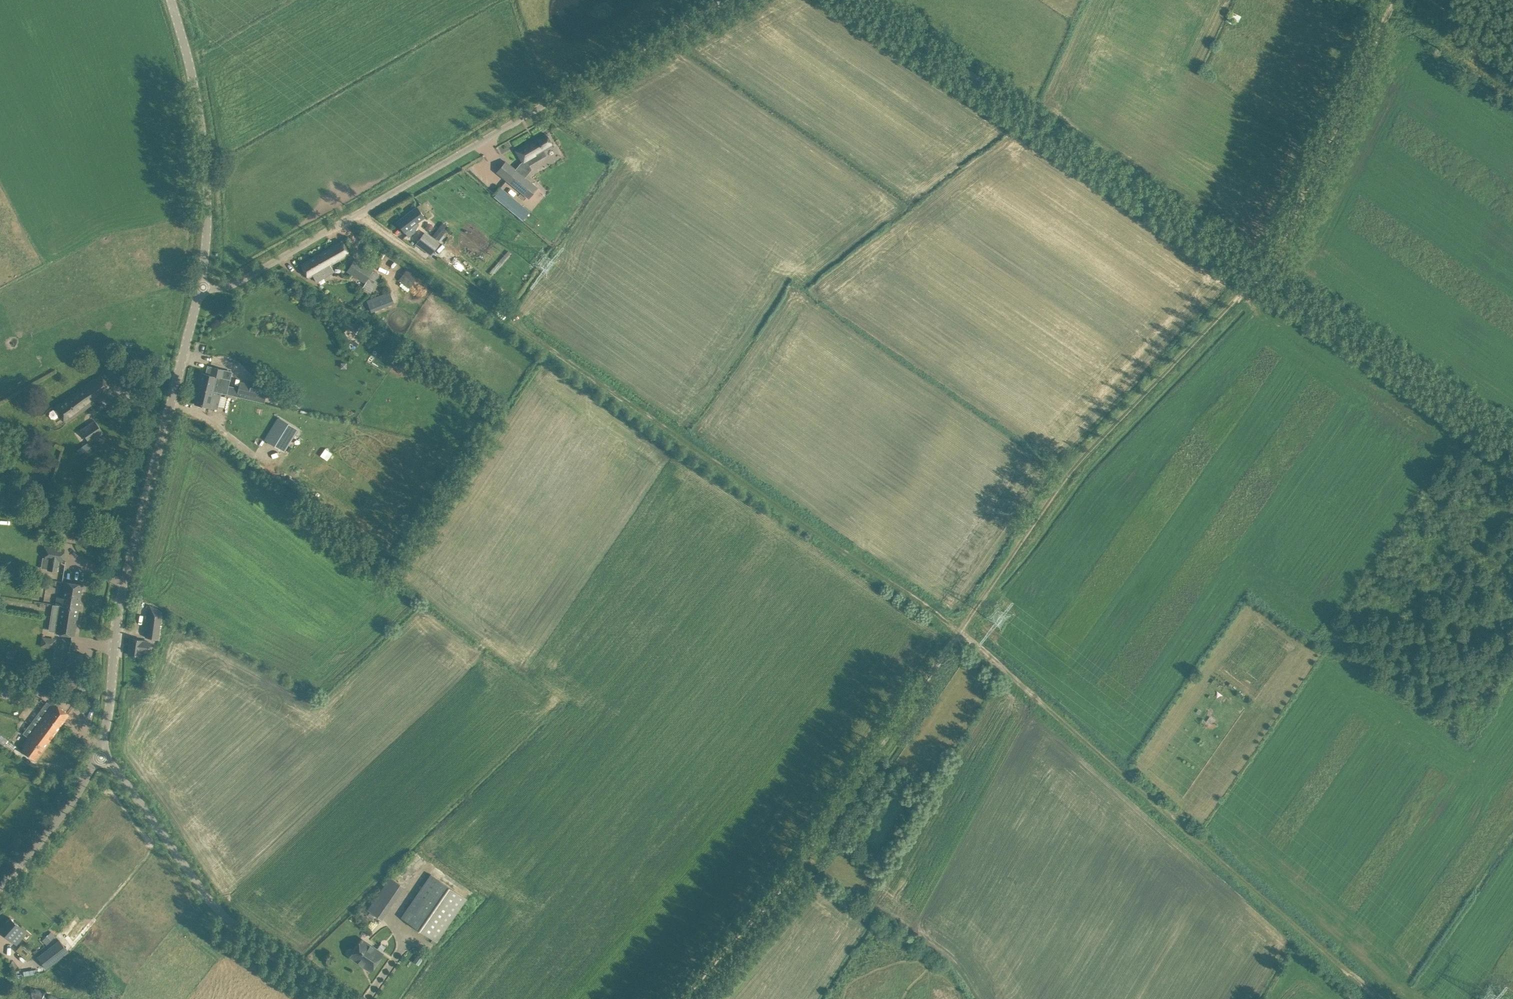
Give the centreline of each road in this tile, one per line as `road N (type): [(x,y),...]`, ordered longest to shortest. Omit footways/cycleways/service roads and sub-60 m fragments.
road 1 (track): [(361,211),(960,631)]
road 2 (unclassified): [(200,287),(238,282),(725,0)]
road 3 (track): [(1388,998),(960,631)]
road 4 (track): [(1262,277),(859,0)]
road 5 (unclassified): [(200,287),(119,604),(98,756)]
road 6 (track): [(1262,277),(1090,452),(960,631)]
road 7 (track): [(960,631),(771,896),(681,998)]
road 8 (unclassified): [(343,998),(221,913),(98,756)]
road 9 (track): [(1391,0),(1262,277)]
road 10 (track): [(1512,444),(1262,277)]
road 11 (unclassified): [(171,0),(204,156),(200,287)]
road 12 (unclassified): [(0,888),(68,807),(98,756)]

